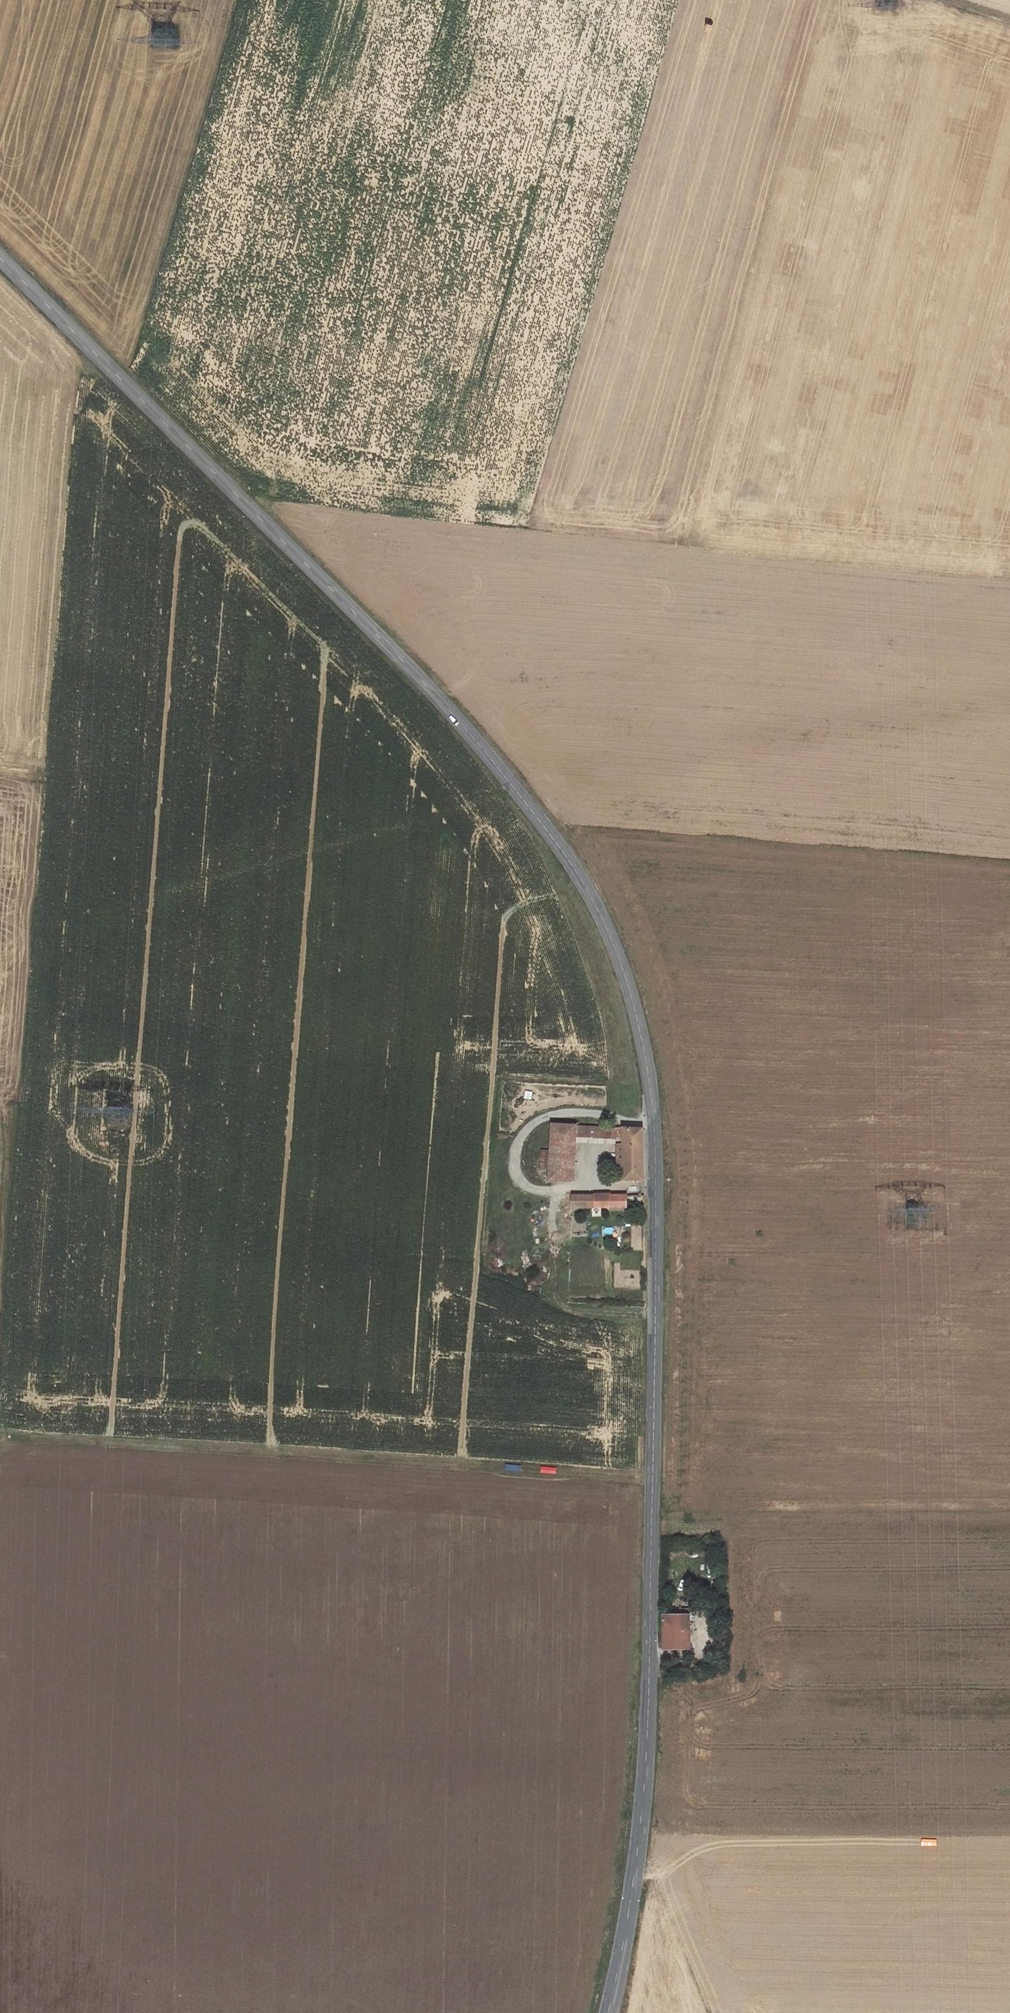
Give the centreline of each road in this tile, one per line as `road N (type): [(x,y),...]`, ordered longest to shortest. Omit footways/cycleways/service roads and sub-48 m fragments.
road 1 (tertiary): [(610,2012),(626,1948),(647,1746),(655,1314),(654,1123),(639,1026),(607,925),(557,844),(431,688),(0,257)]
road 2 (track): [(655,1314),(564,1307),(555,1290),(553,1202),(518,1176),(514,1158),(517,1140),(541,1118),(589,1113),(654,1123)]

